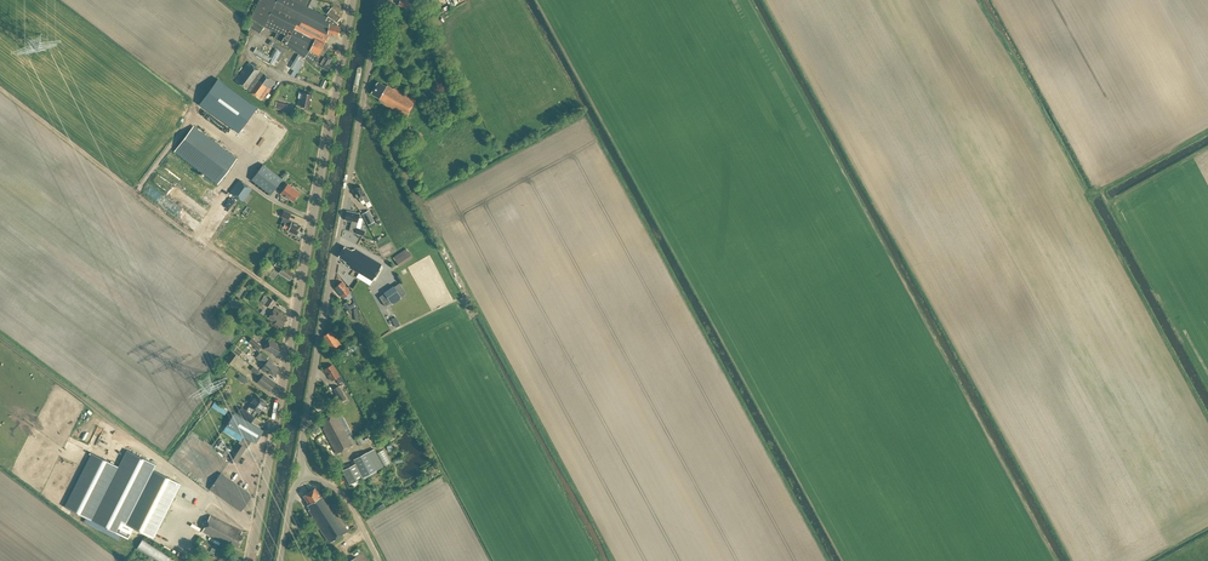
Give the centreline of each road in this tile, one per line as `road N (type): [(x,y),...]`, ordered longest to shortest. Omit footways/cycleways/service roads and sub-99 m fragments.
road 1 (tertiary): [(251,560),(354,0)]
road 2 (unclassified): [(306,475),(300,450),(381,0)]
road 3 (track): [(297,308),(138,195),(170,150)]

